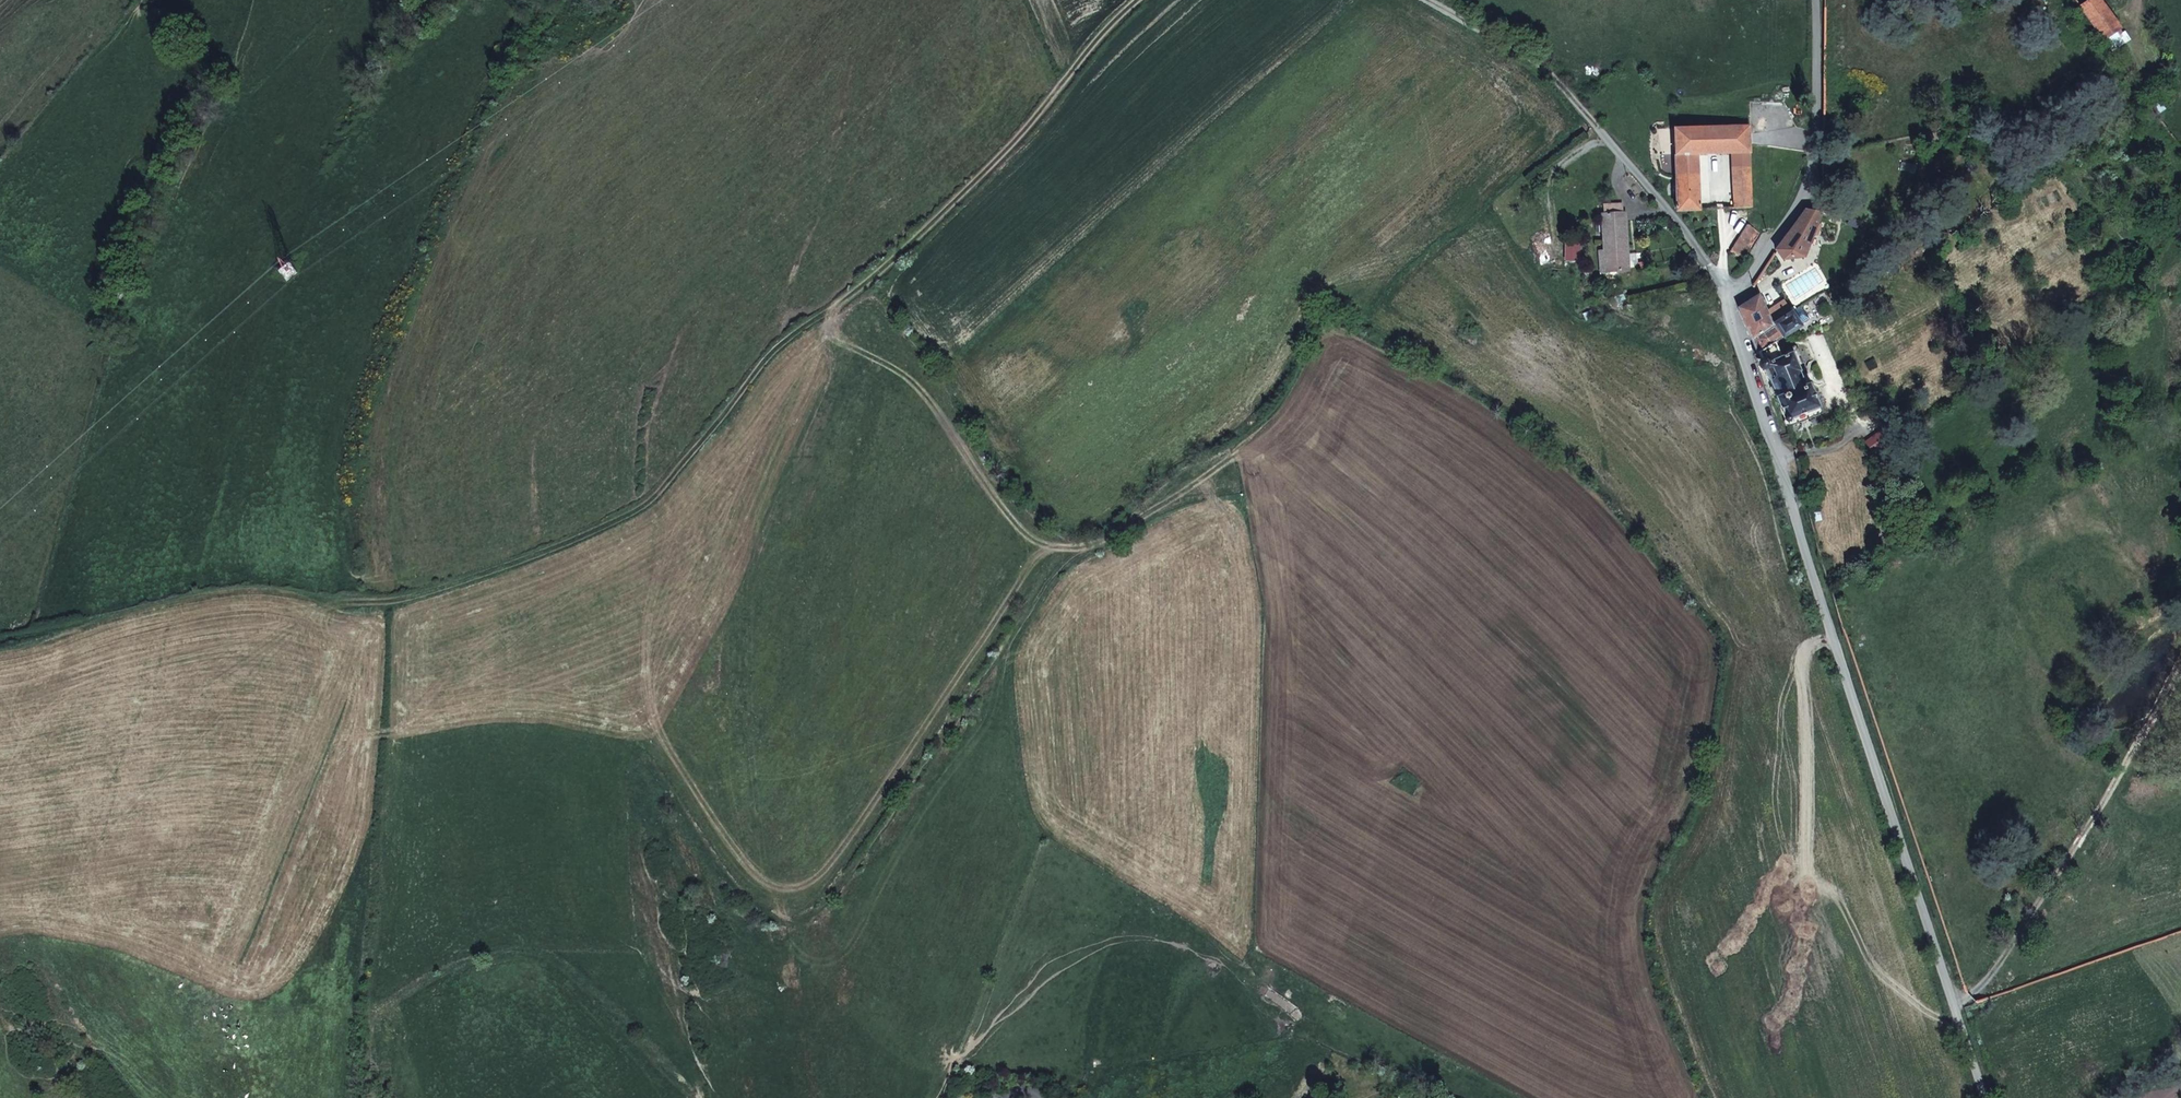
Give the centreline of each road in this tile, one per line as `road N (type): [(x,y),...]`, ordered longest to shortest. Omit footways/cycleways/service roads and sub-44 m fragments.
road 1 (residential): [(1984,1097),(1732,329),(1734,300),(1807,186),(1815,159),(1816,0)]

